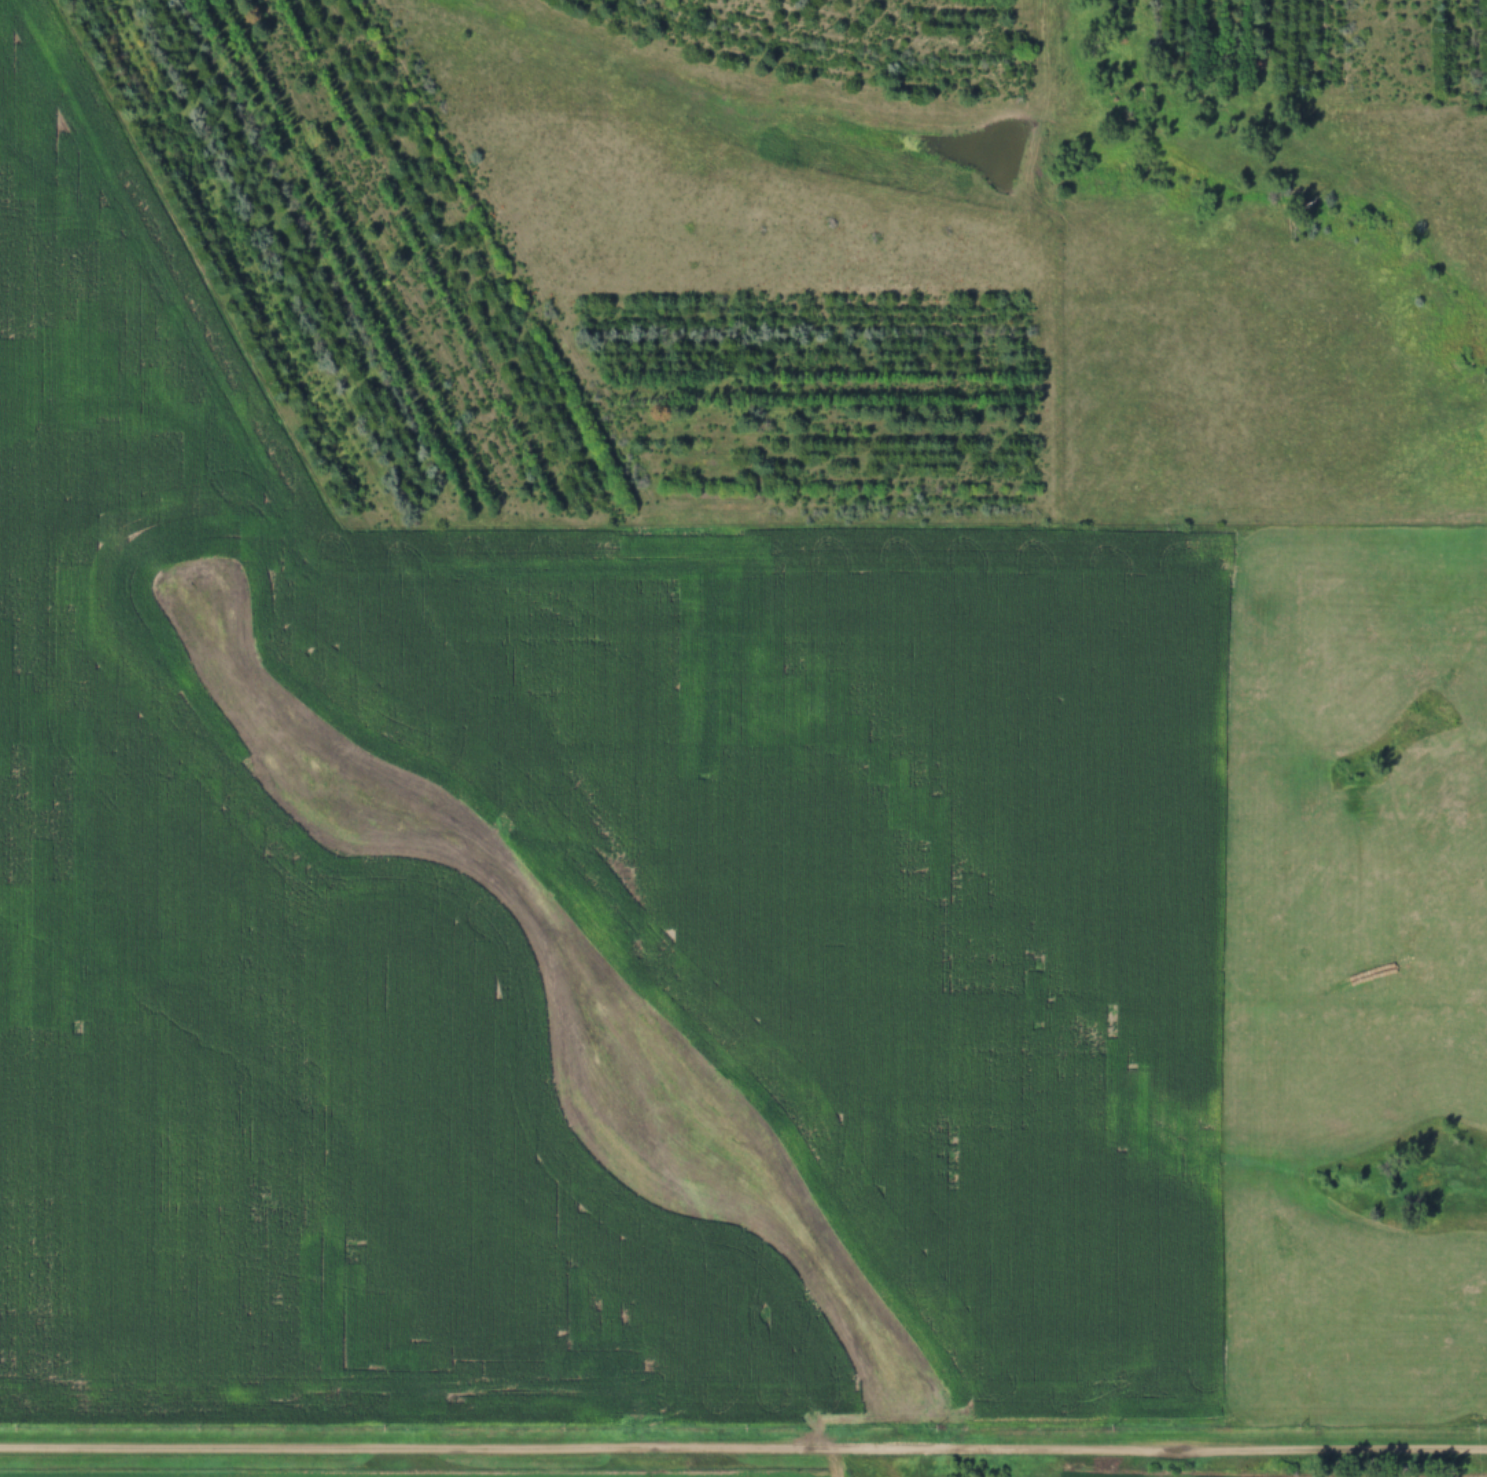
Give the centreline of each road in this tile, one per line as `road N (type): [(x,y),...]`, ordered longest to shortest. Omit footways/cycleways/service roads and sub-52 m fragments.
road 1 (track): [(1486,1448),(0,1452)]

